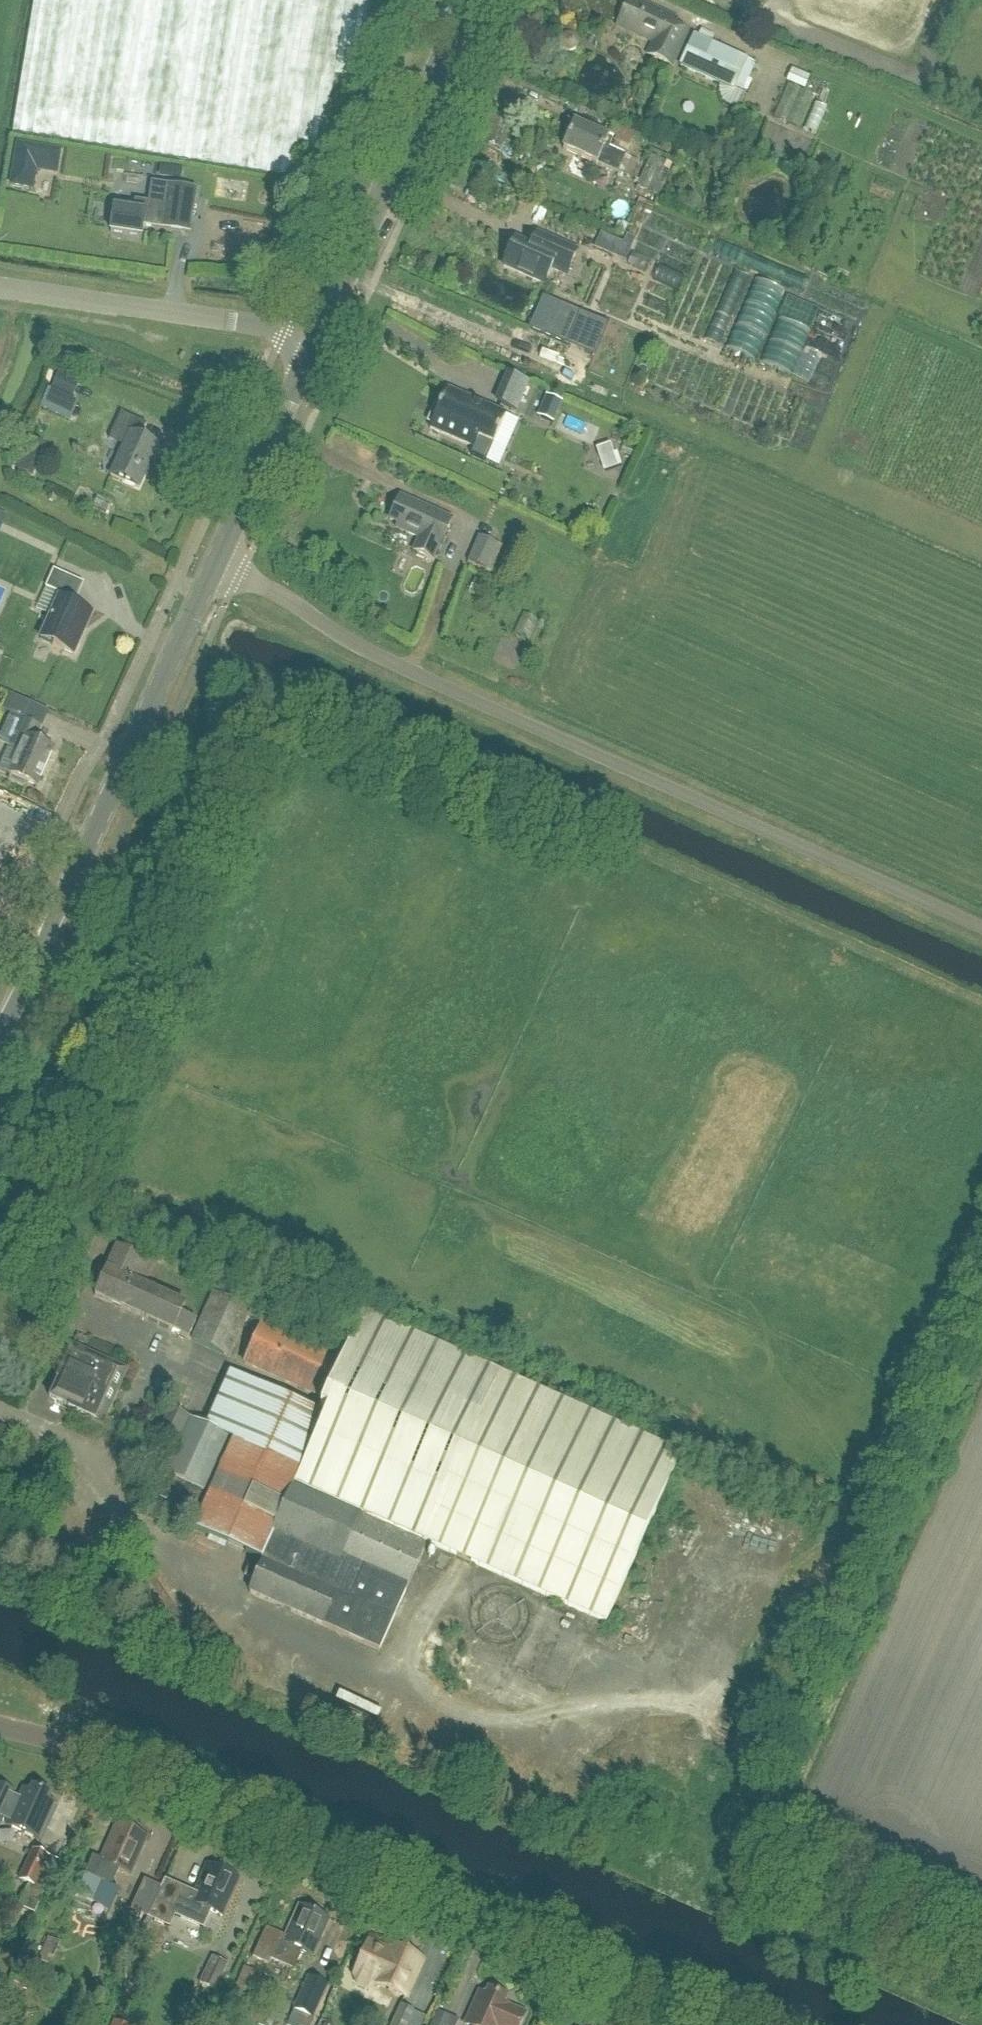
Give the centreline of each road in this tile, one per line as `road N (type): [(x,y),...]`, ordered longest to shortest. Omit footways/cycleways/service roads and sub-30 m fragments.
road 1 (unclassified): [(981,930),(437,686),(271,591),(212,568)]
road 2 (tertiary): [(737,2024),(153,1769),(0,1726)]
road 3 (tertiary): [(0,1036),(212,568)]
road 4 (tertiary): [(314,349),(469,0)]
road 5 (residential): [(314,349),(183,313),(0,287)]
road 6 (tertiary): [(212,568),(314,349)]

